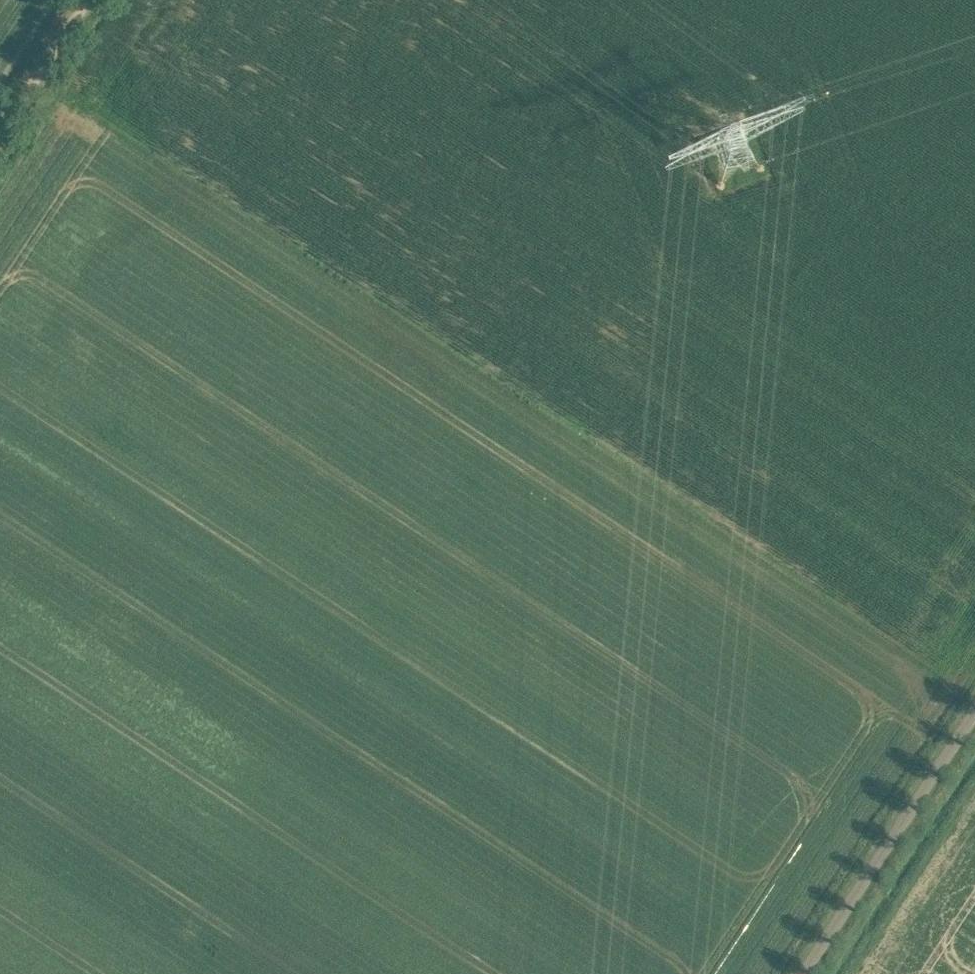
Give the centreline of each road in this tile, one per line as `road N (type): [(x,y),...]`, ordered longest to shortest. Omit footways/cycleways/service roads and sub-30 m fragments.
road 1 (unclassified): [(819,973),(974,736)]
road 2 (track): [(89,0),(0,136)]

